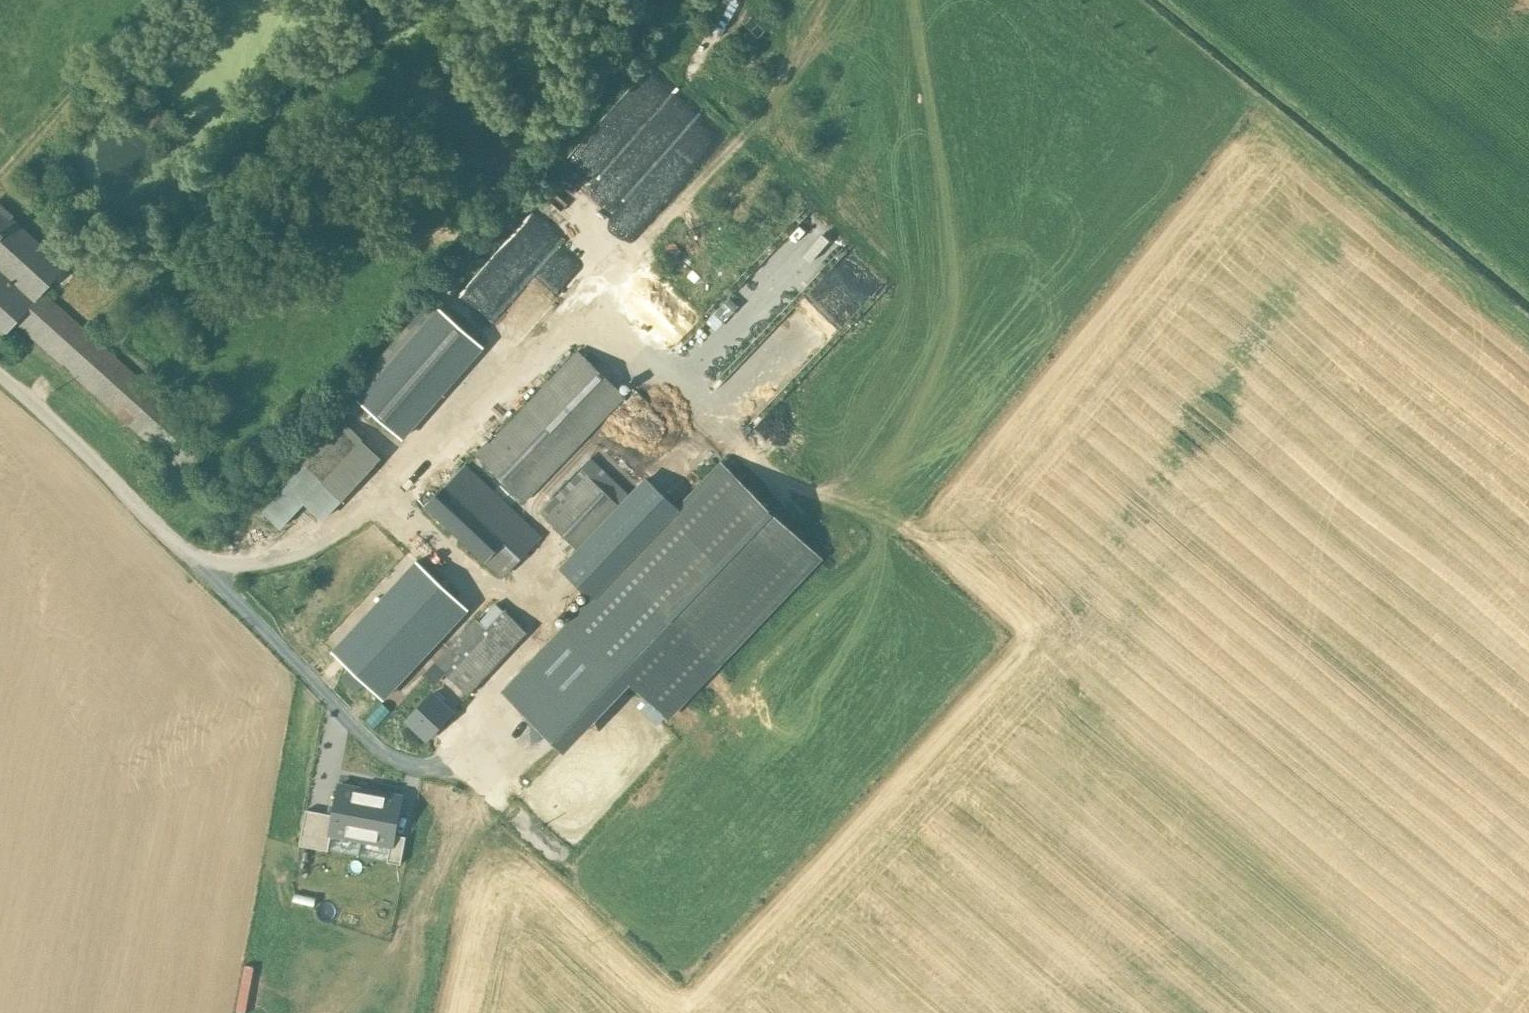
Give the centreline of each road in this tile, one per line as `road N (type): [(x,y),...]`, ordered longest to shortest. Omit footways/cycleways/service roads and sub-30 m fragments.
road 1 (unclassified): [(0,374),(296,656)]
road 2 (track): [(0,175),(156,0)]

